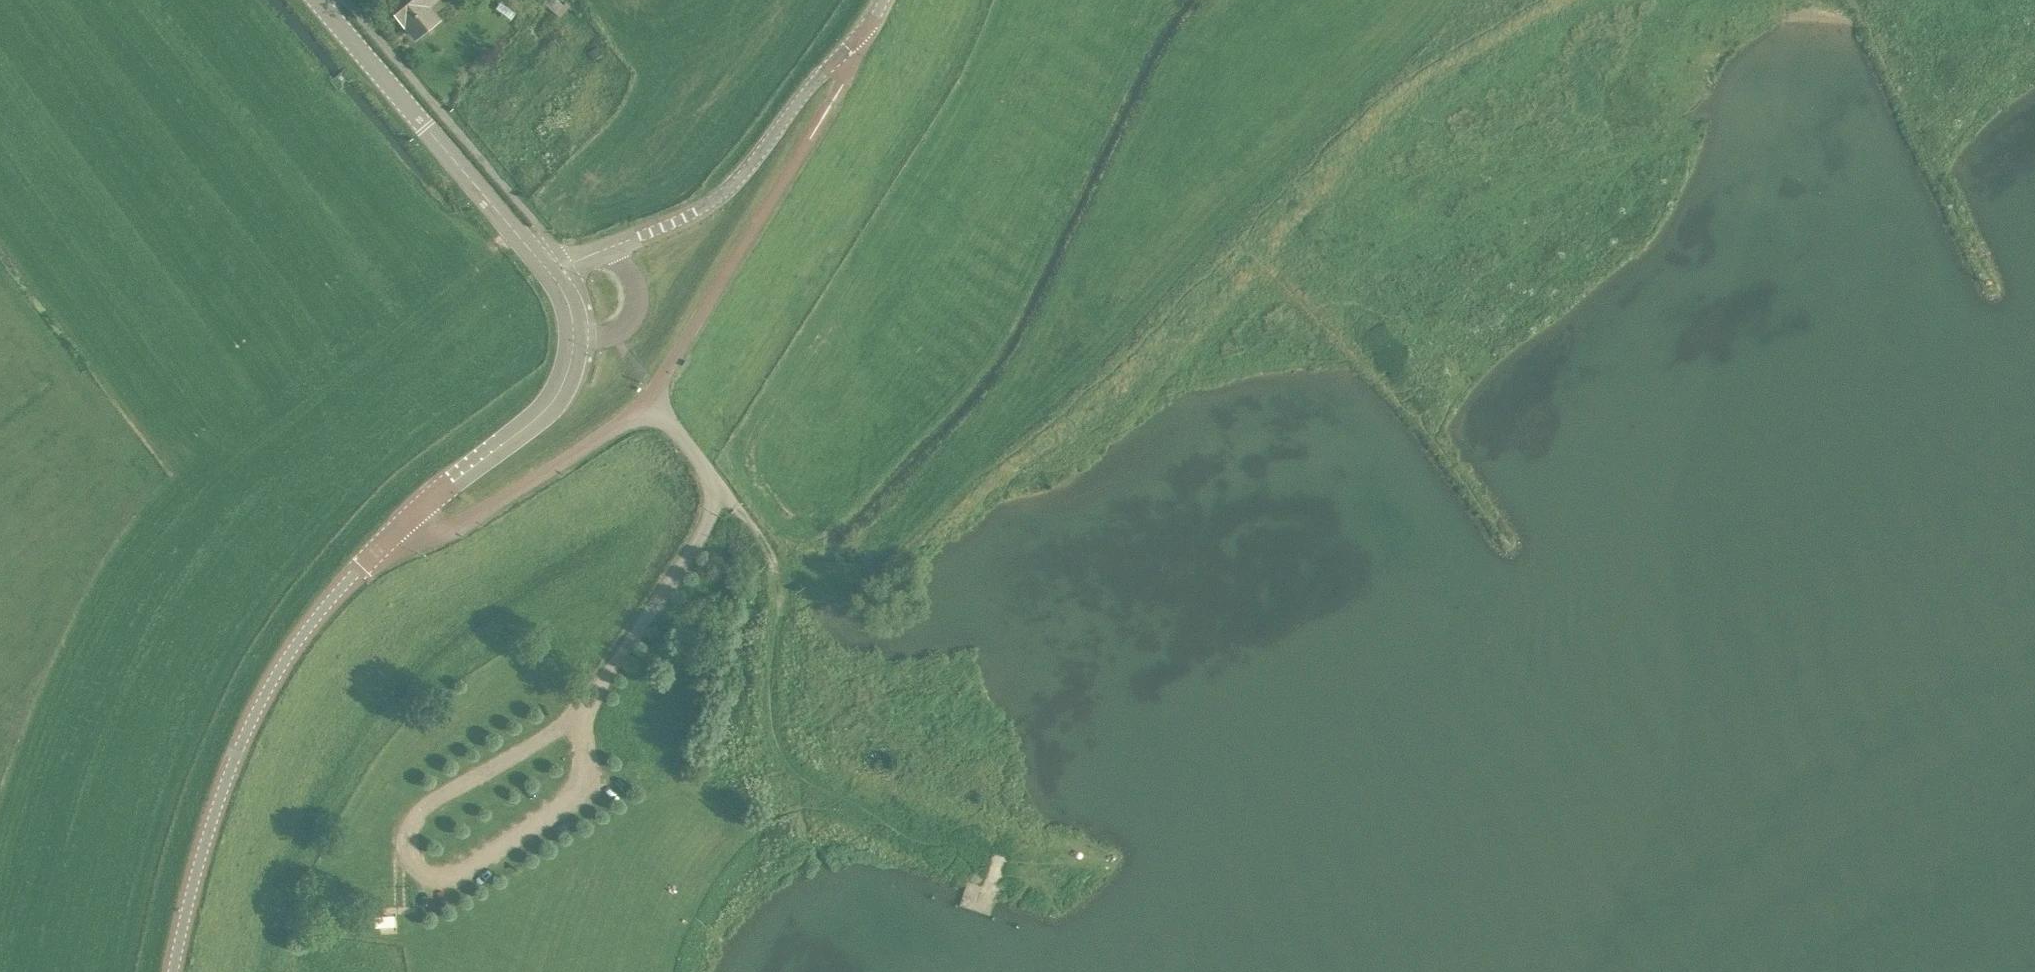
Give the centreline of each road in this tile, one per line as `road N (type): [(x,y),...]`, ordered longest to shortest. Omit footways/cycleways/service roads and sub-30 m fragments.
road 1 (tertiary): [(173,971),(188,897),(246,729),(296,643),(390,536)]
road 2 (unclassified): [(550,272),(694,212),(747,167),(857,37)]
road 3 (tertiary): [(550,272),(315,0)]
road 4 (tertiary): [(390,536),(556,395),(569,368),(573,323),(550,272)]
road 5 (unclassified): [(390,536),(440,531),(490,506),(647,396)]

